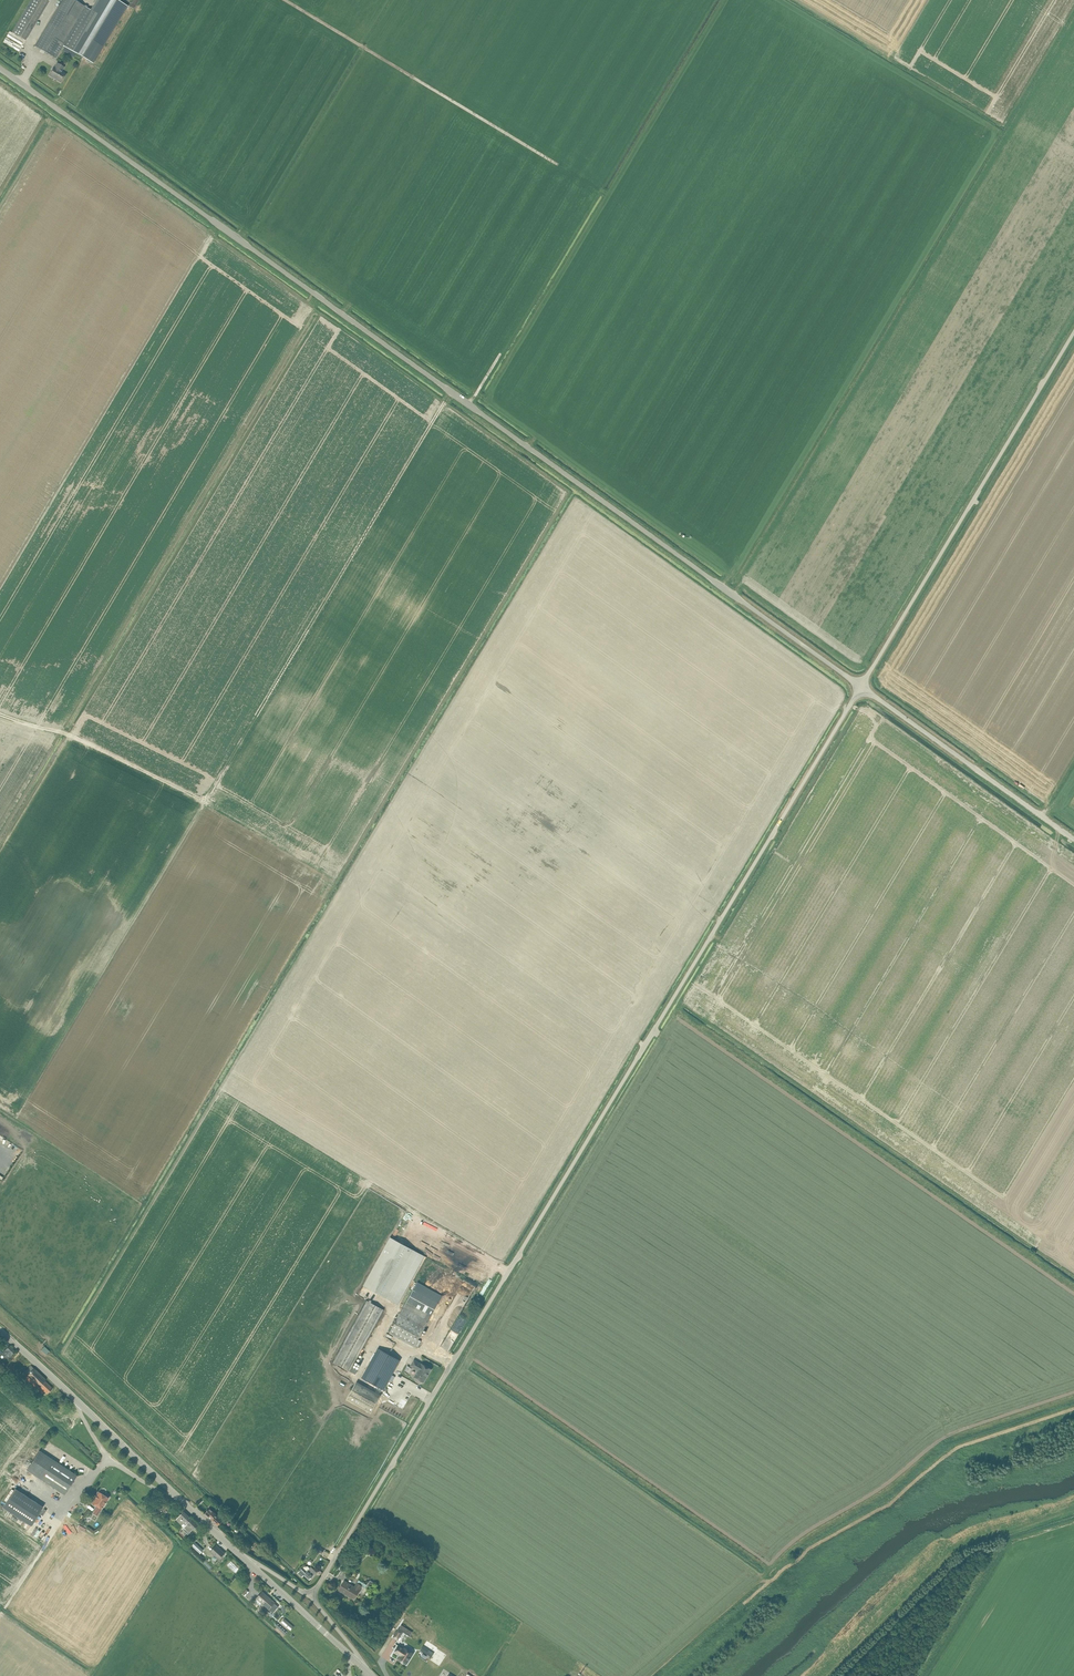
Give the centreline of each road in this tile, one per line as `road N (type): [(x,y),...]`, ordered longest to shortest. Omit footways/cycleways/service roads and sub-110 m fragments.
road 1 (unclassified): [(311,1597),(860,687)]
road 2 (unclassified): [(860,687),(0,66)]
road 3 (unclassified): [(860,687),(1073,330)]
road 4 (tertiary): [(245,1560),(0,1331)]
road 5 (unclassified): [(1073,842),(860,687)]
road 6 (tertiary): [(366,1670),(245,1560)]

